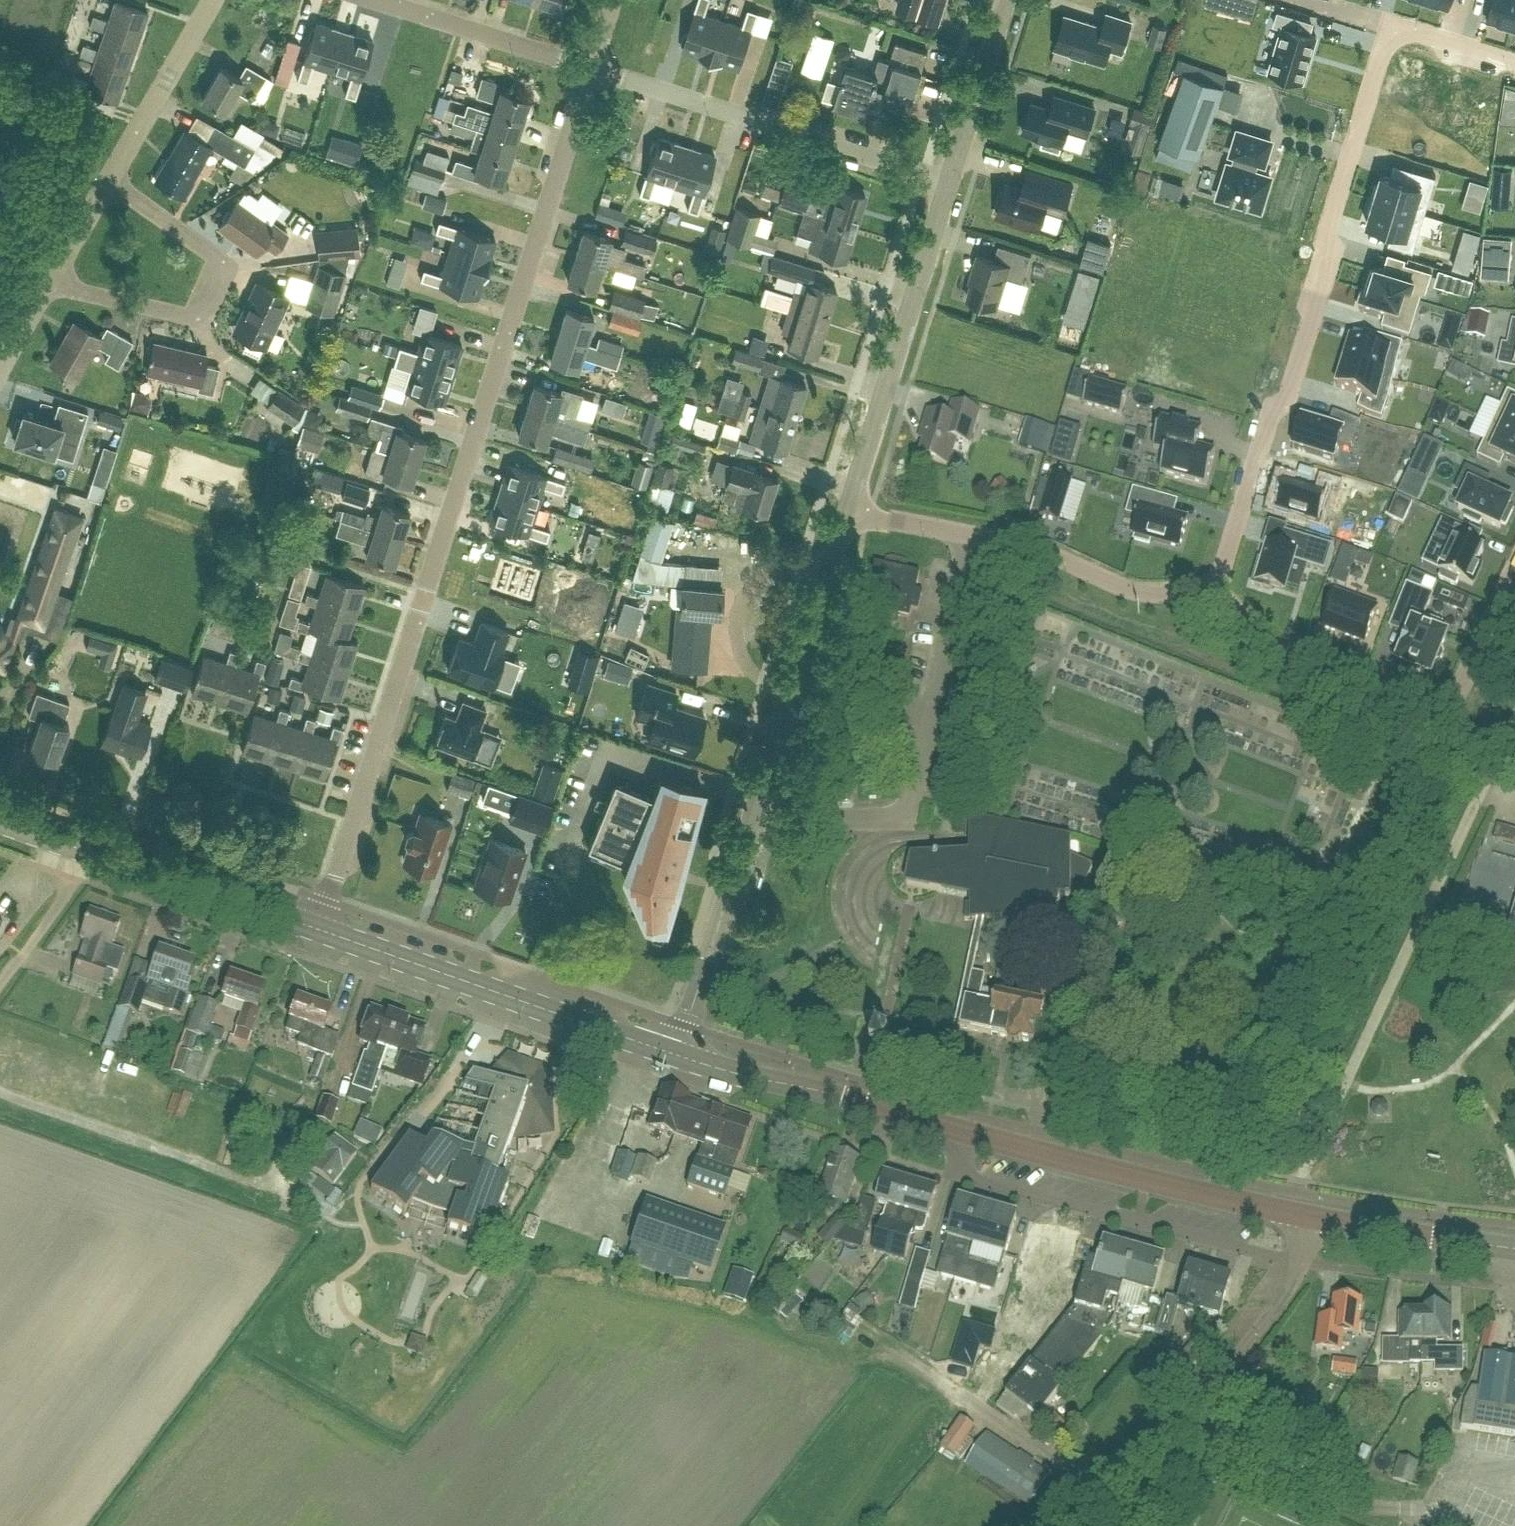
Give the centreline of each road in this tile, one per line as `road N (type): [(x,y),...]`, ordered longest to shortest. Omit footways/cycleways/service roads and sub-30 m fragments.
road 1 (residential): [(316,931),(588,67)]
road 2 (residential): [(1212,586),(1273,417),(1289,395),(1391,26),(1514,64)]
road 3 (secondary): [(1293,1213),(678,1057)]
road 4 (tertiary): [(678,1057),(849,504)]
road 5 (residential): [(1514,576),(1451,711),(1281,651),(1212,586)]
road 6 (secondary): [(678,1057),(316,931)]
road 7 (residential): [(849,504),(1032,549),(1150,597),(1212,586)]
road 8 (residential): [(949,181),(588,67)]
road 9 (residential): [(47,283),(186,317),(197,310),(216,268),(210,252),(107,177)]
road 10 (tertiary): [(849,504),(949,181)]
road 11 (unclassified): [(303,1201),(0,1092)]
road 12 (residential): [(1416,1515),(1340,1498),(1183,1420)]
road 13 (unclassified): [(1183,1420),(1277,1307),(1301,1257),(1293,1213)]
road 14 (secondary): [(316,931),(95,855)]
road 15 (secondary): [(1514,1248),(1293,1213)]
road 16 (residential): [(588,67),(379,0)]
road 17 (residential): [(107,177),(210,0)]
road 18 (tertiary): [(949,181),(1003,0)]
road 19 (unclassified): [(0,985),(95,855)]
road 20 (unclassified): [(1096,1525),(1183,1420)]
road 21 (residential): [(47,283),(107,177)]

